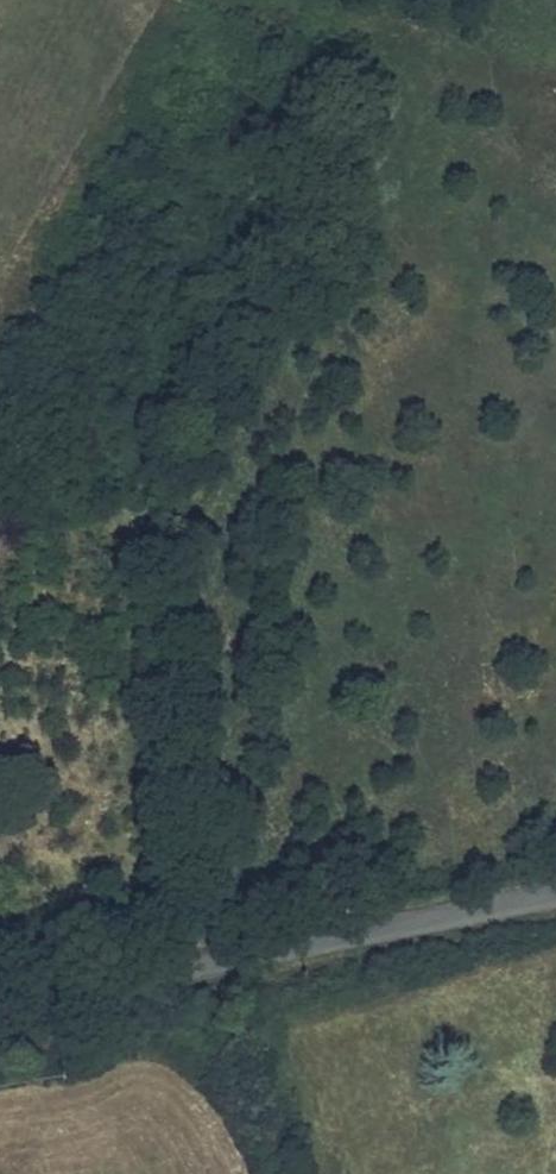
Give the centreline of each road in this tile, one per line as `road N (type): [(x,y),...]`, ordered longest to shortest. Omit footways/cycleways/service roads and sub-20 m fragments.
road 1 (unclassified): [(555,892),(0,1007)]

